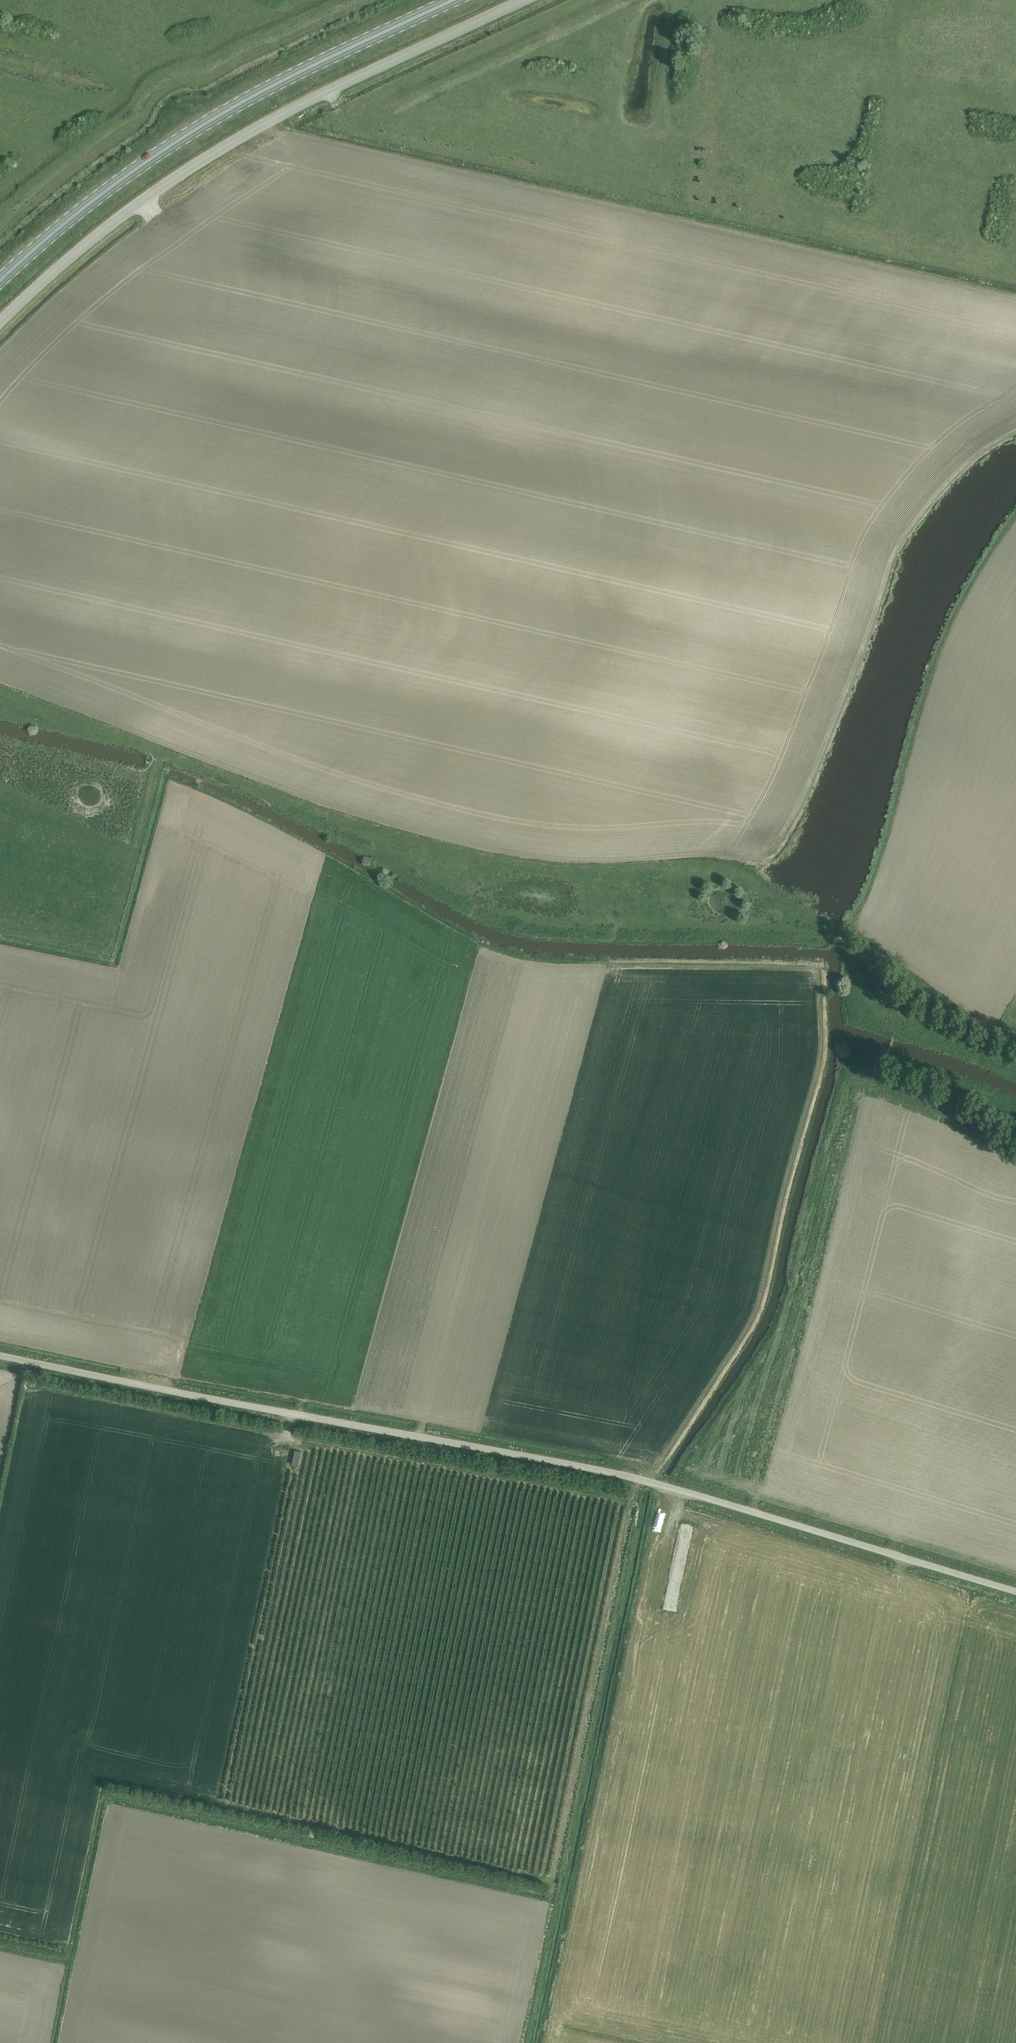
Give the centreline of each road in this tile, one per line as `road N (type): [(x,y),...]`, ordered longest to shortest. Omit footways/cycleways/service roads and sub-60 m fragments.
road 1 (unclassified): [(1015,1592),(621,1475),(0,1357)]
road 2 (unclassified): [(0,322),(97,233),(263,121),(538,0)]
road 3 (primary): [(0,279),(129,171),(214,117),(450,0)]
road 4 (track): [(0,812),(142,851)]

